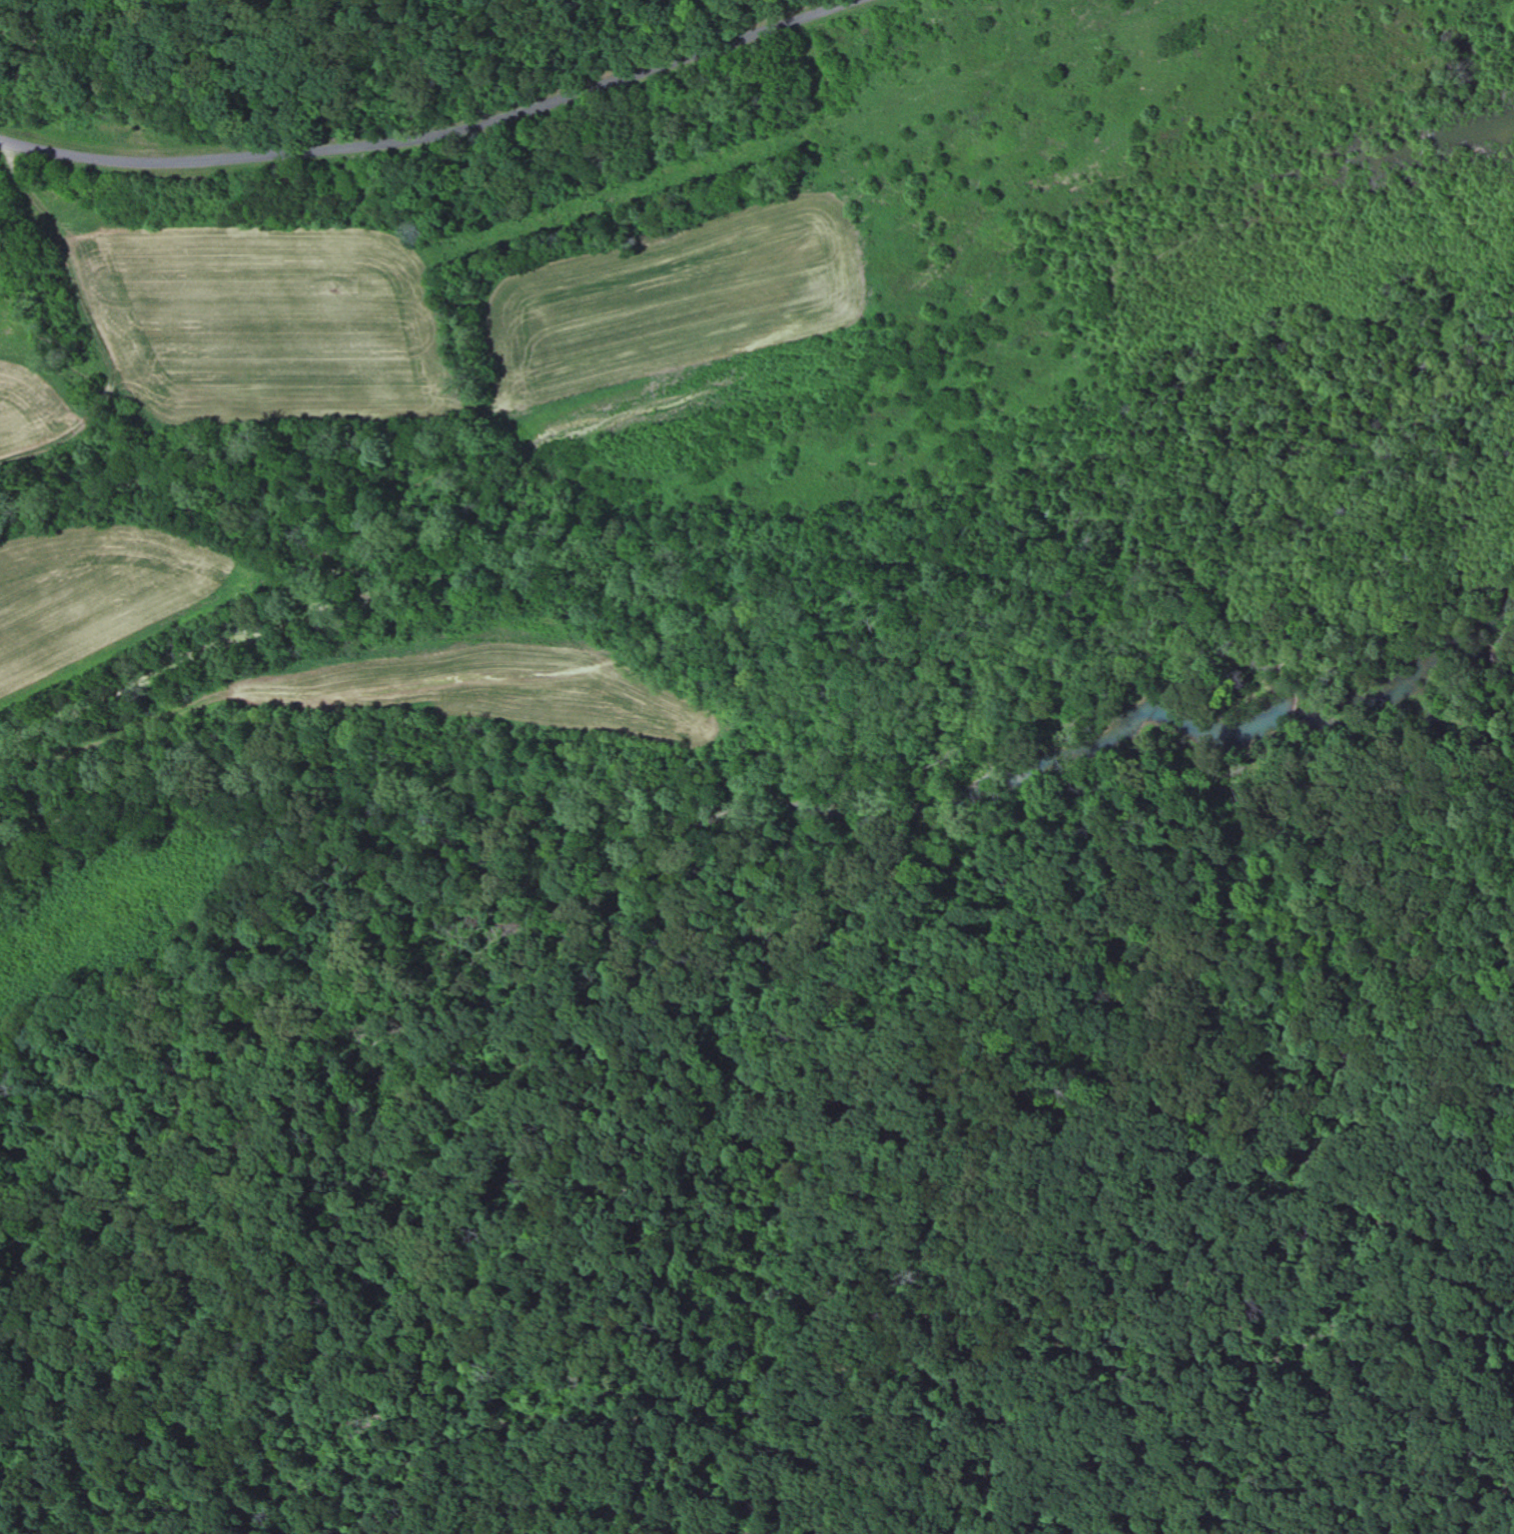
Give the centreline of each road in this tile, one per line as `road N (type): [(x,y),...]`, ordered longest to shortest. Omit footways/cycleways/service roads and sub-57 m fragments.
road 1 (residential): [(0,142),(158,165),(451,135),(864,0)]
road 2 (track): [(3,143),(68,247),(118,372),(63,444),(0,465)]

